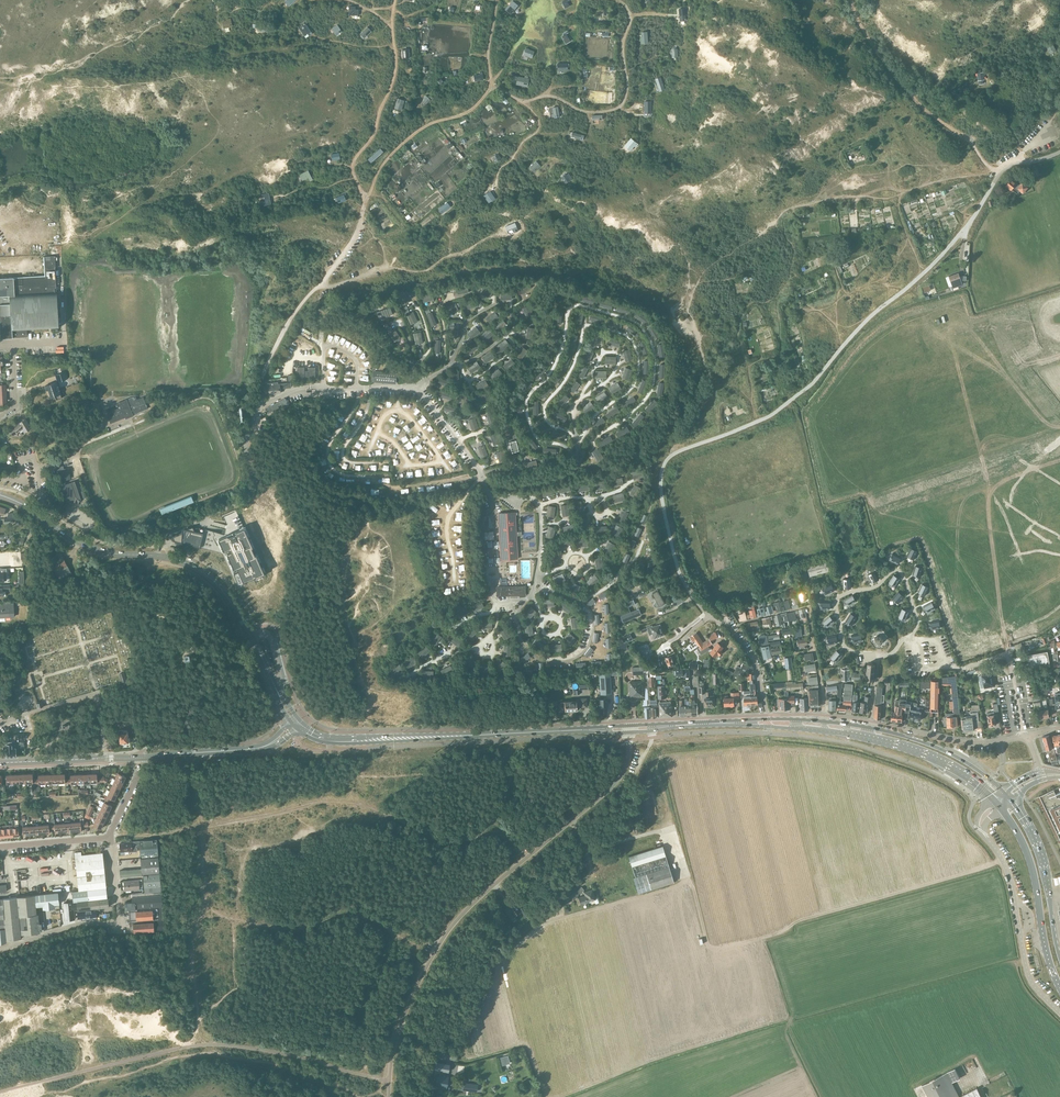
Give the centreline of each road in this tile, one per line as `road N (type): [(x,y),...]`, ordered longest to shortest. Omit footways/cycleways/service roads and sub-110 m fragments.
road 1 (track): [(497,0),(487,52),(492,86),(473,111),(414,135),(382,166),(349,247),(271,357),(259,408)]
road 2 (unclassified): [(391,1096),(403,1027),(436,953),(480,895),(617,781),(631,729)]
road 3 (secondary): [(554,732),(337,741),(296,725)]
road 4 (unclassified): [(162,557),(167,532),(249,497),(255,477),(247,439),(259,408),(308,388)]
road 5 (secondary): [(1004,792),(963,761),(919,742),(859,726),(768,720)]
road 6 (track): [(826,504),(873,496),(1059,434)]
road 7 (secondary): [(769,727),(904,747),(950,766),(995,800)]
road 8 (secondary): [(296,725),(223,592),(196,569),(162,557)]
road 9 (residential): [(0,950),(73,925),(119,920),(110,836)]
road 10 (unclassified): [(984,837),(1011,882),(1029,978),(1059,1013)]
road 11 (secondary): [(1001,809),(1031,862),(1059,988)]
road 12 (secondary): [(162,557),(94,549),(0,495)]
road 13 (secondary): [(1059,958),(1042,858),(1011,800)]
road 14 (residential): [(768,720),(752,658),(687,587)]
road 15 (secondary): [(147,757),(258,749),(296,725)]
road 16 (secondary): [(0,764),(147,757)]
road 17 (unclassified): [(954,242),(1006,168),(1059,152)]
road 18 (residential): [(1027,736),(974,743),(903,729)]

